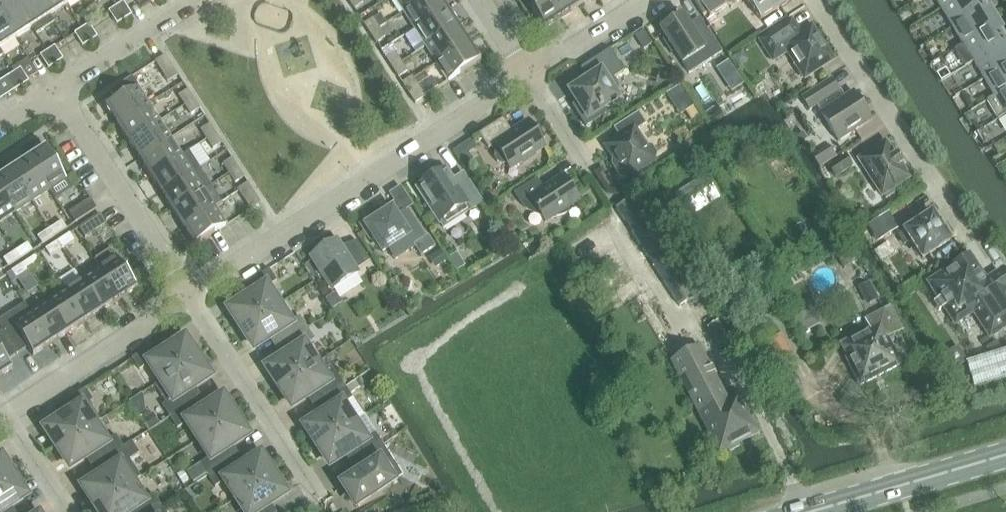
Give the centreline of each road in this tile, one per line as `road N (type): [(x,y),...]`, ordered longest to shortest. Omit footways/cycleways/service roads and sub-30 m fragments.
road 1 (residential): [(187,292),(530,72)]
road 2 (residential): [(187,292),(59,86)]
road 3 (residential): [(943,201),(816,0)]
road 4 (residential): [(311,479),(187,292)]
road 5 (residential): [(8,417),(187,292)]
road 6 (secondary): [(816,511),(1005,458)]
road 7 (residential): [(59,86),(190,0)]
road 8 (residential): [(643,0),(530,72)]

